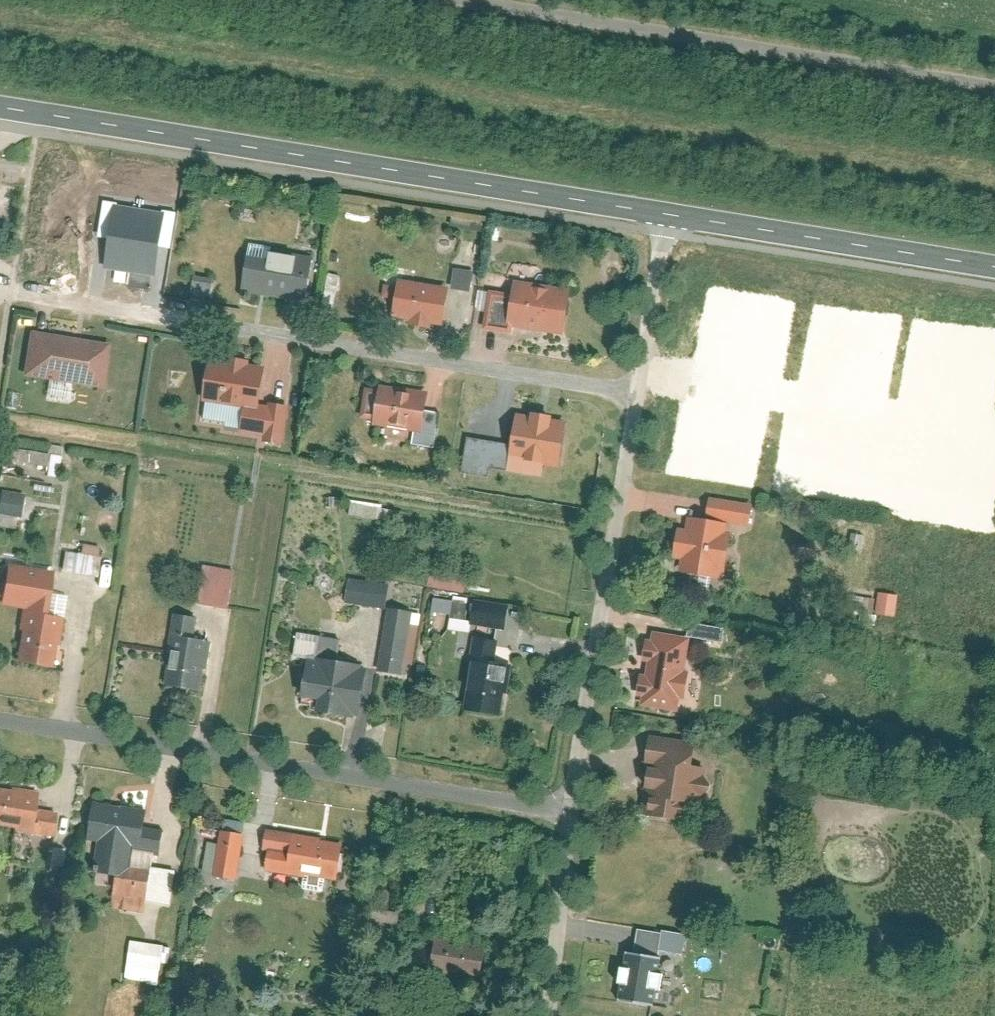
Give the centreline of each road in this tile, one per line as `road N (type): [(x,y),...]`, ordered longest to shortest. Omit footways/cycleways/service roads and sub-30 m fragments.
road 1 (tertiary): [(0,104),(671,212)]
road 2 (residential): [(640,394),(0,285)]
road 3 (residential): [(0,721),(572,811)]
road 4 (residential): [(994,83),(457,0)]
road 5 (residential): [(640,394),(572,811)]
road 6 (tertiary): [(671,212),(994,267)]
road 7 (residential): [(572,811),(550,1015)]
road 8 (residential): [(671,212),(640,394)]

